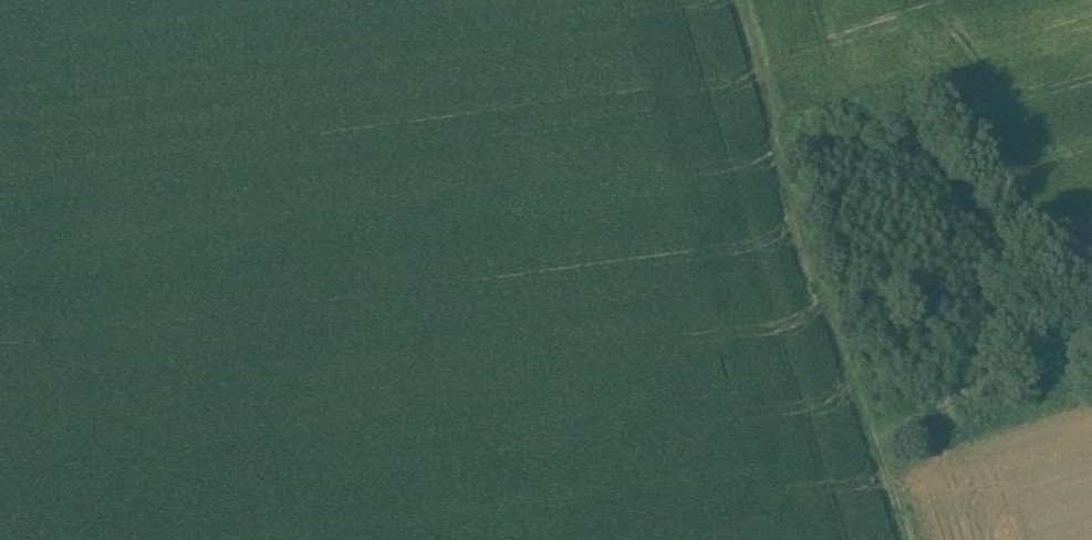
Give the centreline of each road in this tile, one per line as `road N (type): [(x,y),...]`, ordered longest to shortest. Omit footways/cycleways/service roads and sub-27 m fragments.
road 1 (track): [(903,539),(732,0)]

